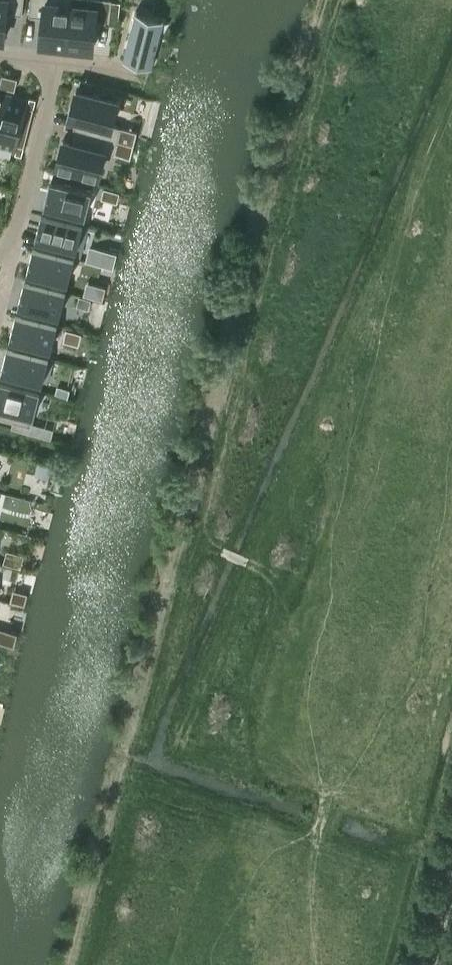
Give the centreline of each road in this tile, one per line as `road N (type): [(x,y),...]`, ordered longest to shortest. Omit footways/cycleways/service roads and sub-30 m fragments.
road 1 (residential): [(58,62),(15,235),(0,255)]

